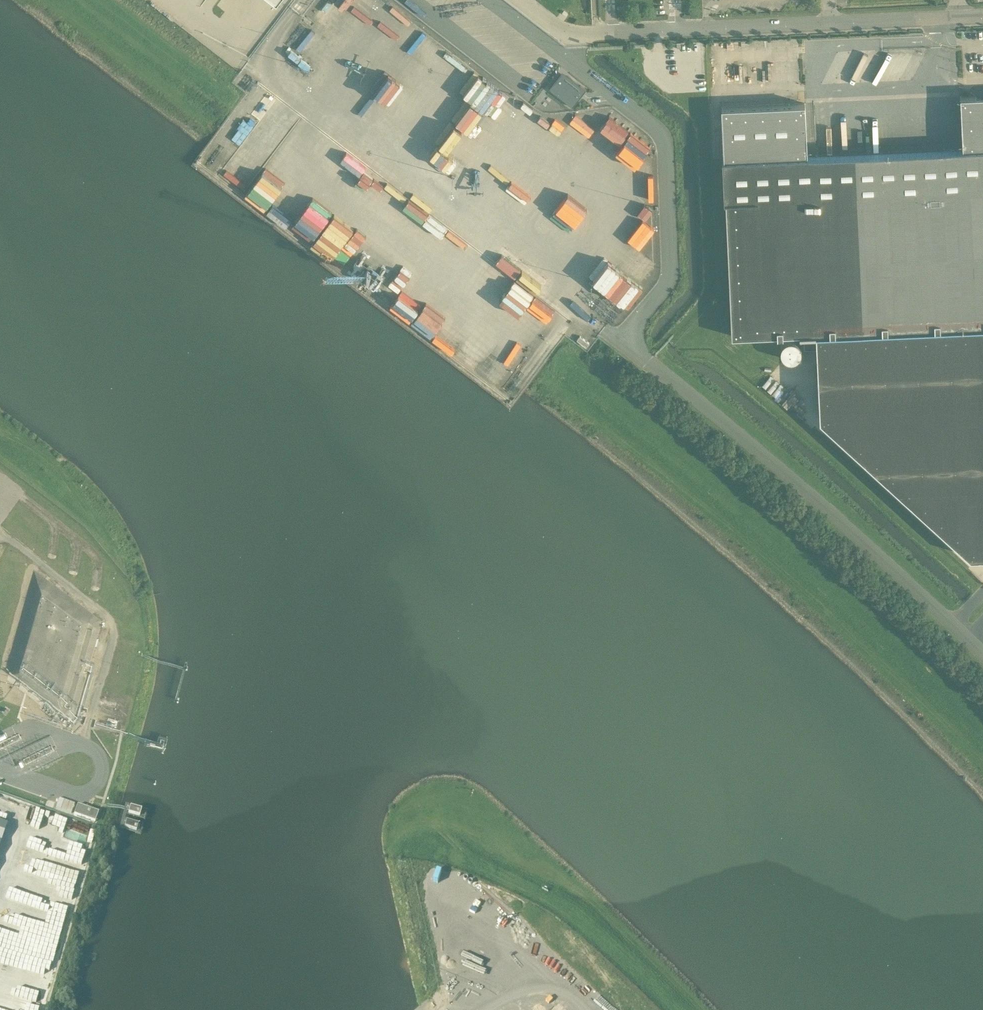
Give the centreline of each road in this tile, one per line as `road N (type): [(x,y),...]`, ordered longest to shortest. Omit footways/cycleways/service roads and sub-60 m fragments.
road 1 (unclassified): [(982,653),(744,435),(651,364)]
road 2 (unclassified): [(592,33),(982,16)]

